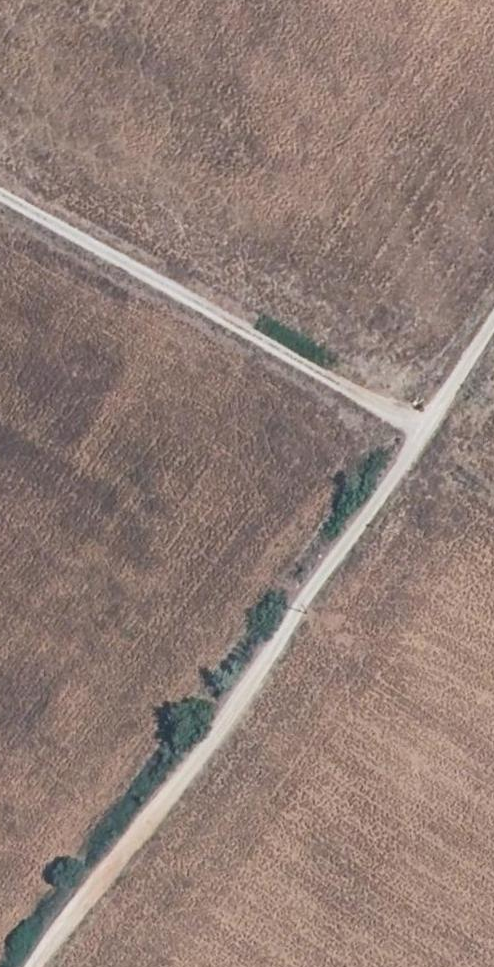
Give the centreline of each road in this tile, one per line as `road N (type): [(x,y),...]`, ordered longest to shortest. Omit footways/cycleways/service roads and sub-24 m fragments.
road 1 (track): [(416,438),(0,204)]
road 2 (track): [(303,599),(39,966)]
road 3 (unclassified): [(493,319),(303,599)]

